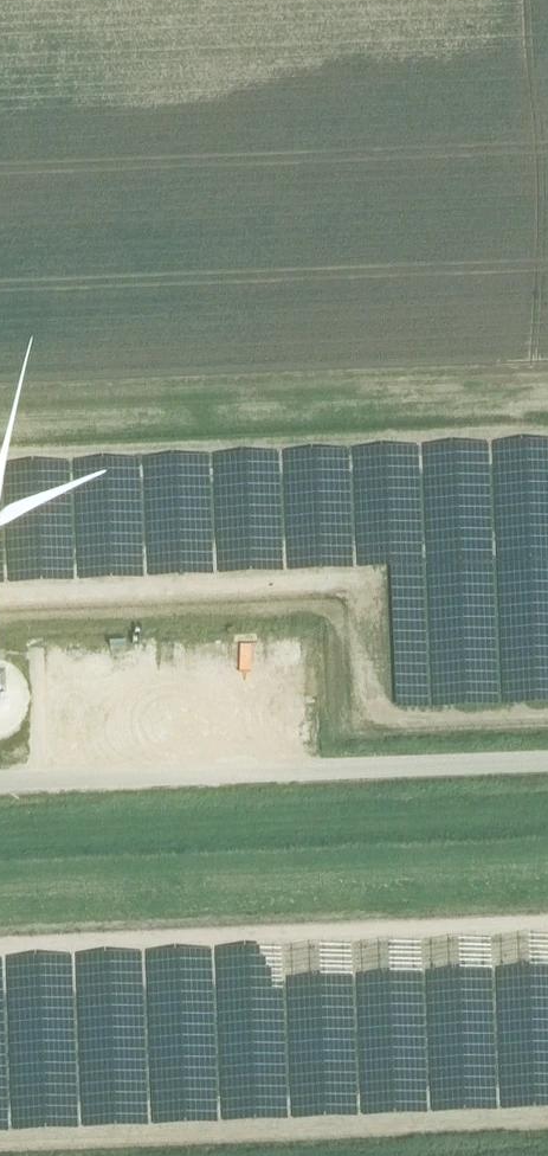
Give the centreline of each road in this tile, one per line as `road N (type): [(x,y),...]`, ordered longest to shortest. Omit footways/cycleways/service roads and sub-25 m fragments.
road 1 (track): [(547,764),(0,782)]

